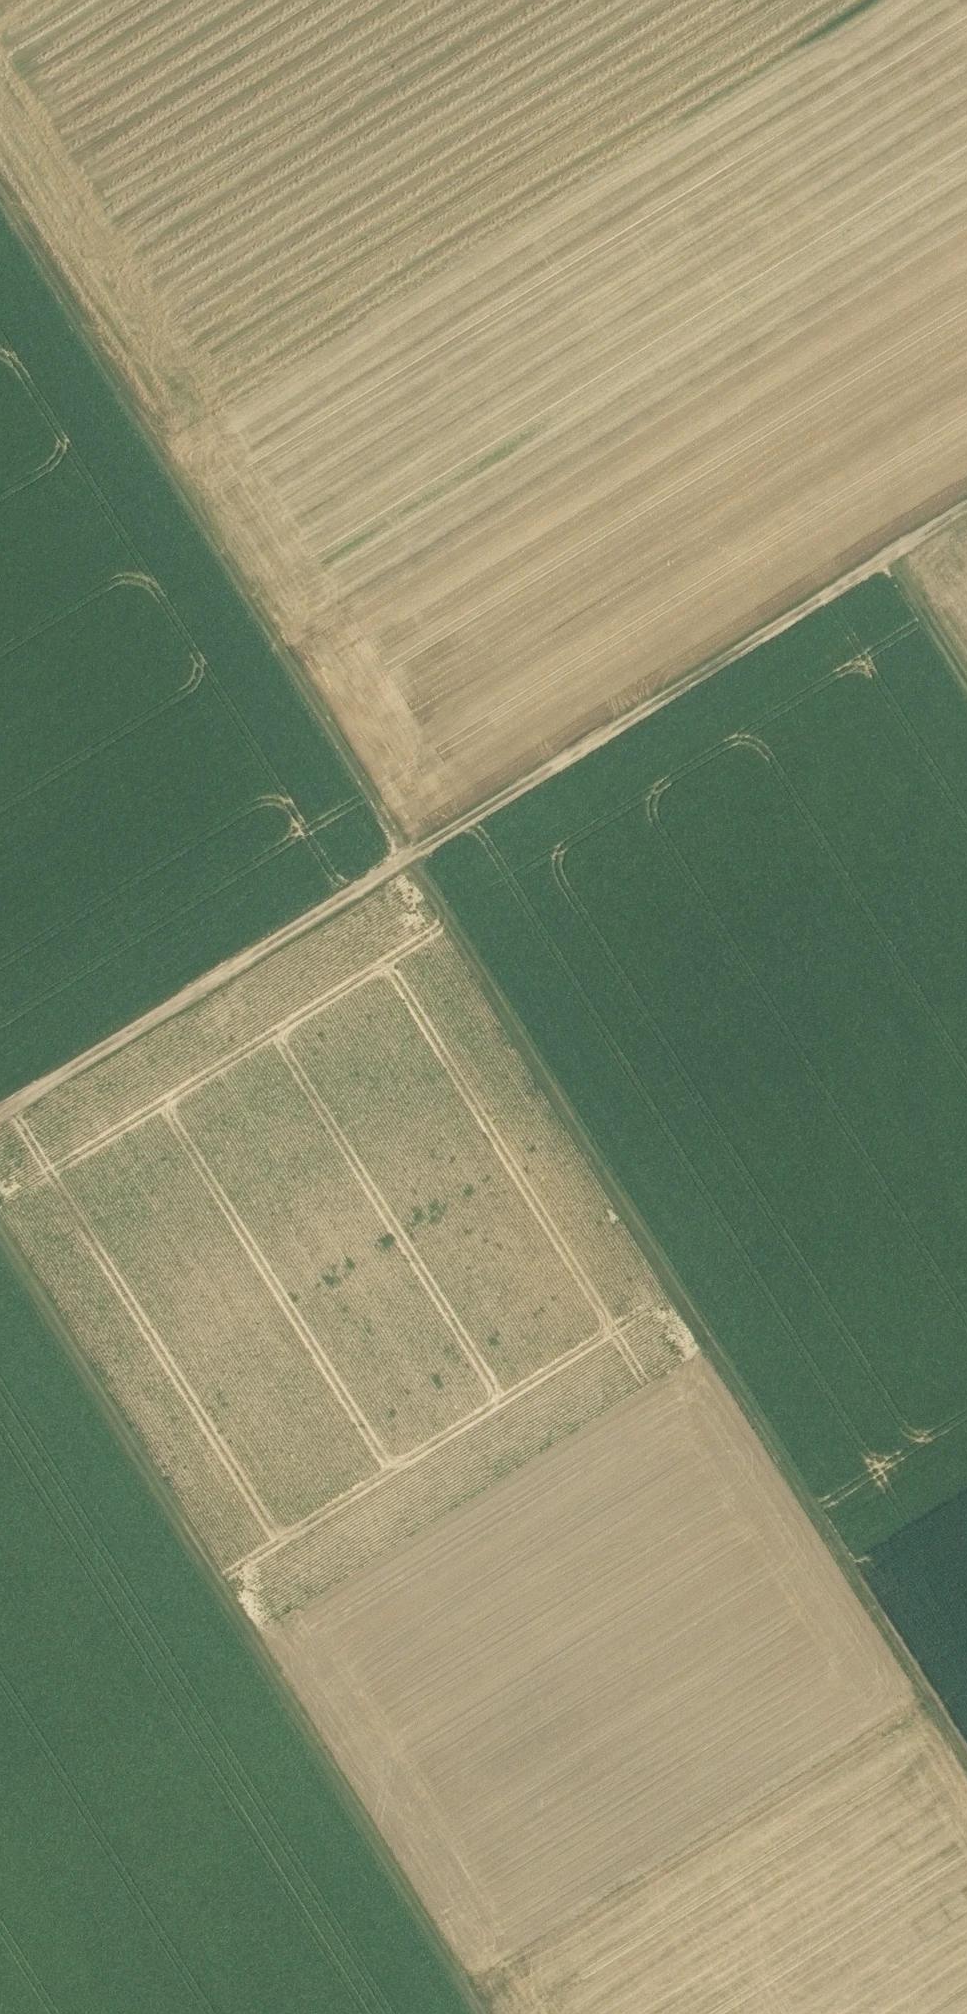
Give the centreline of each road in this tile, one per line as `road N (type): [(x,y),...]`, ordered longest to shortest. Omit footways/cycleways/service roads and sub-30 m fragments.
road 1 (track): [(0,1113),(966,505)]
road 2 (track): [(408,855),(966,1756)]
road 3 (track): [(480,2013),(0,1233)]
road 4 (track): [(408,855),(0,187)]
road 5 (track): [(889,554),(966,679)]

